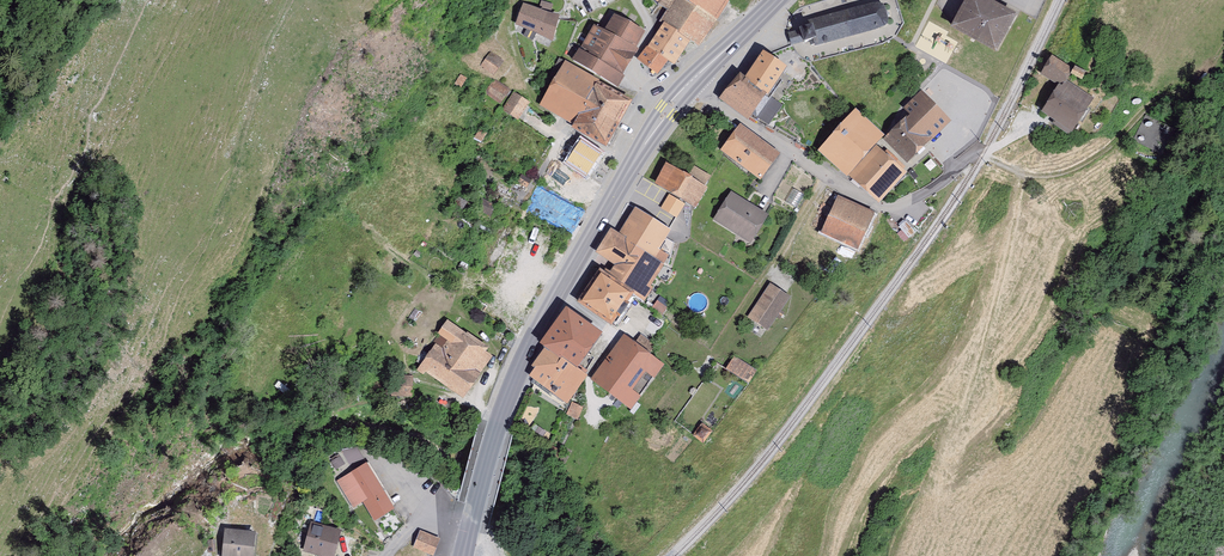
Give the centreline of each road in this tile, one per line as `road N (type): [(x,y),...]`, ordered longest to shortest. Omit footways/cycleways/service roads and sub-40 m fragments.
road 1 (secondary): [(470,529),(526,355),(667,111)]
road 2 (residential): [(687,85),(872,206),(891,209),(961,166)]
road 3 (residential): [(667,111),(633,75),(649,31),(637,0)]
road 4 (secondary): [(687,85),(777,0)]

